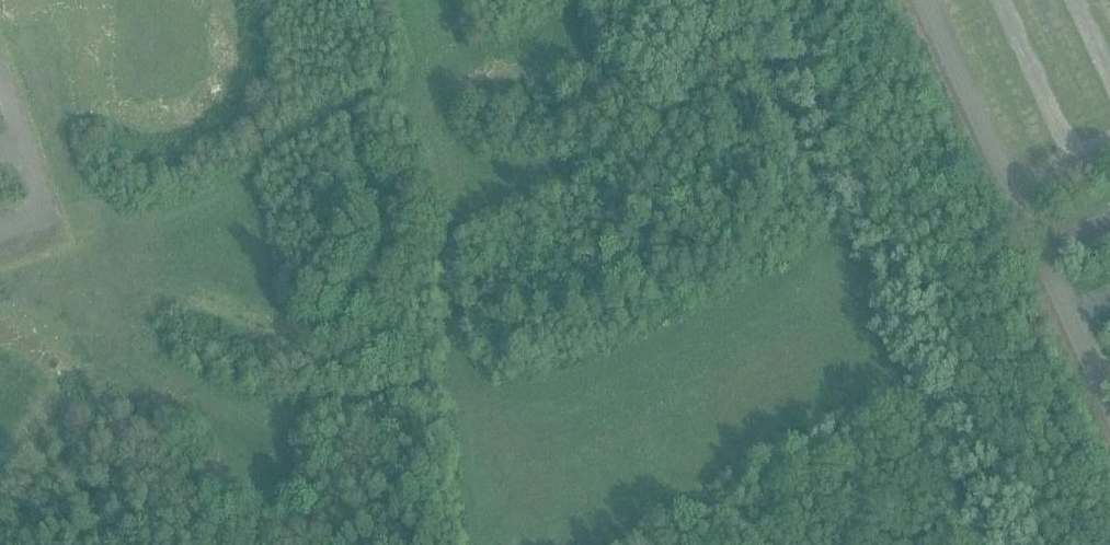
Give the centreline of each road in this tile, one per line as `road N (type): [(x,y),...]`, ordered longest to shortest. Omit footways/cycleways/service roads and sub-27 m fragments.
road 1 (unclassified): [(1109,407),(918,0)]

